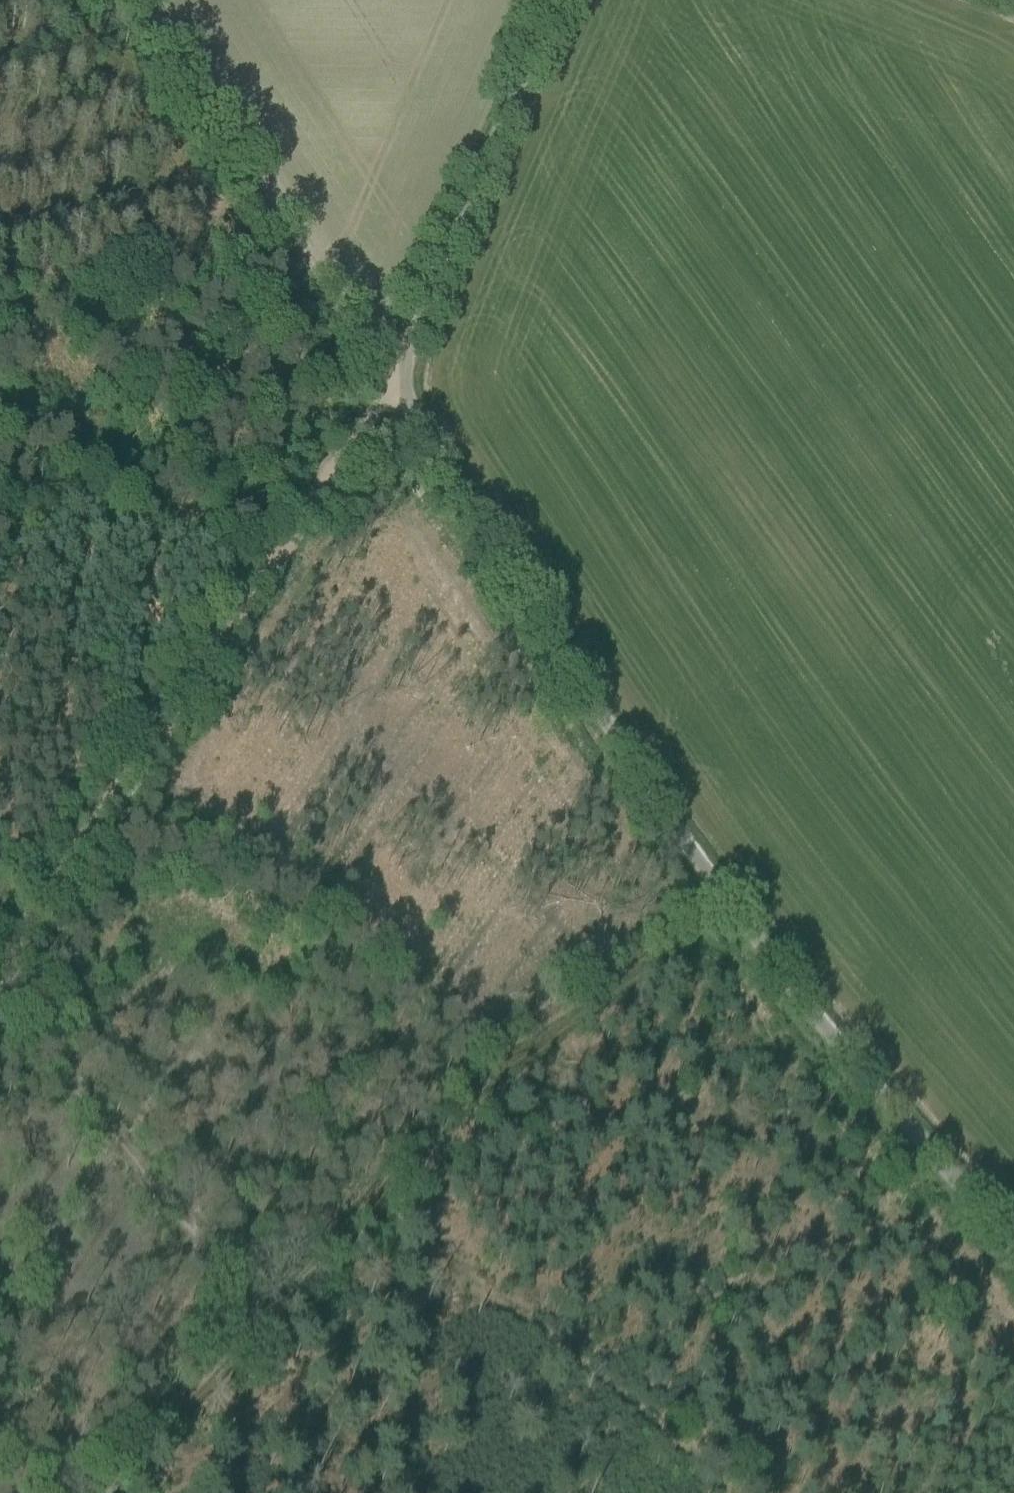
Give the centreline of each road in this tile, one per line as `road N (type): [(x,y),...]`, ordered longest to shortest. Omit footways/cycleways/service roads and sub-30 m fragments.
road 1 (unclassified): [(1013,1246),(815,1017),(719,888),(395,386),(572,0)]
road 2 (track): [(0,959),(258,570),(395,386),(287,254),(129,0)]
road 3 (track): [(693,906),(502,1047),(89,1492)]
road 4 (track): [(0,319),(287,254)]

